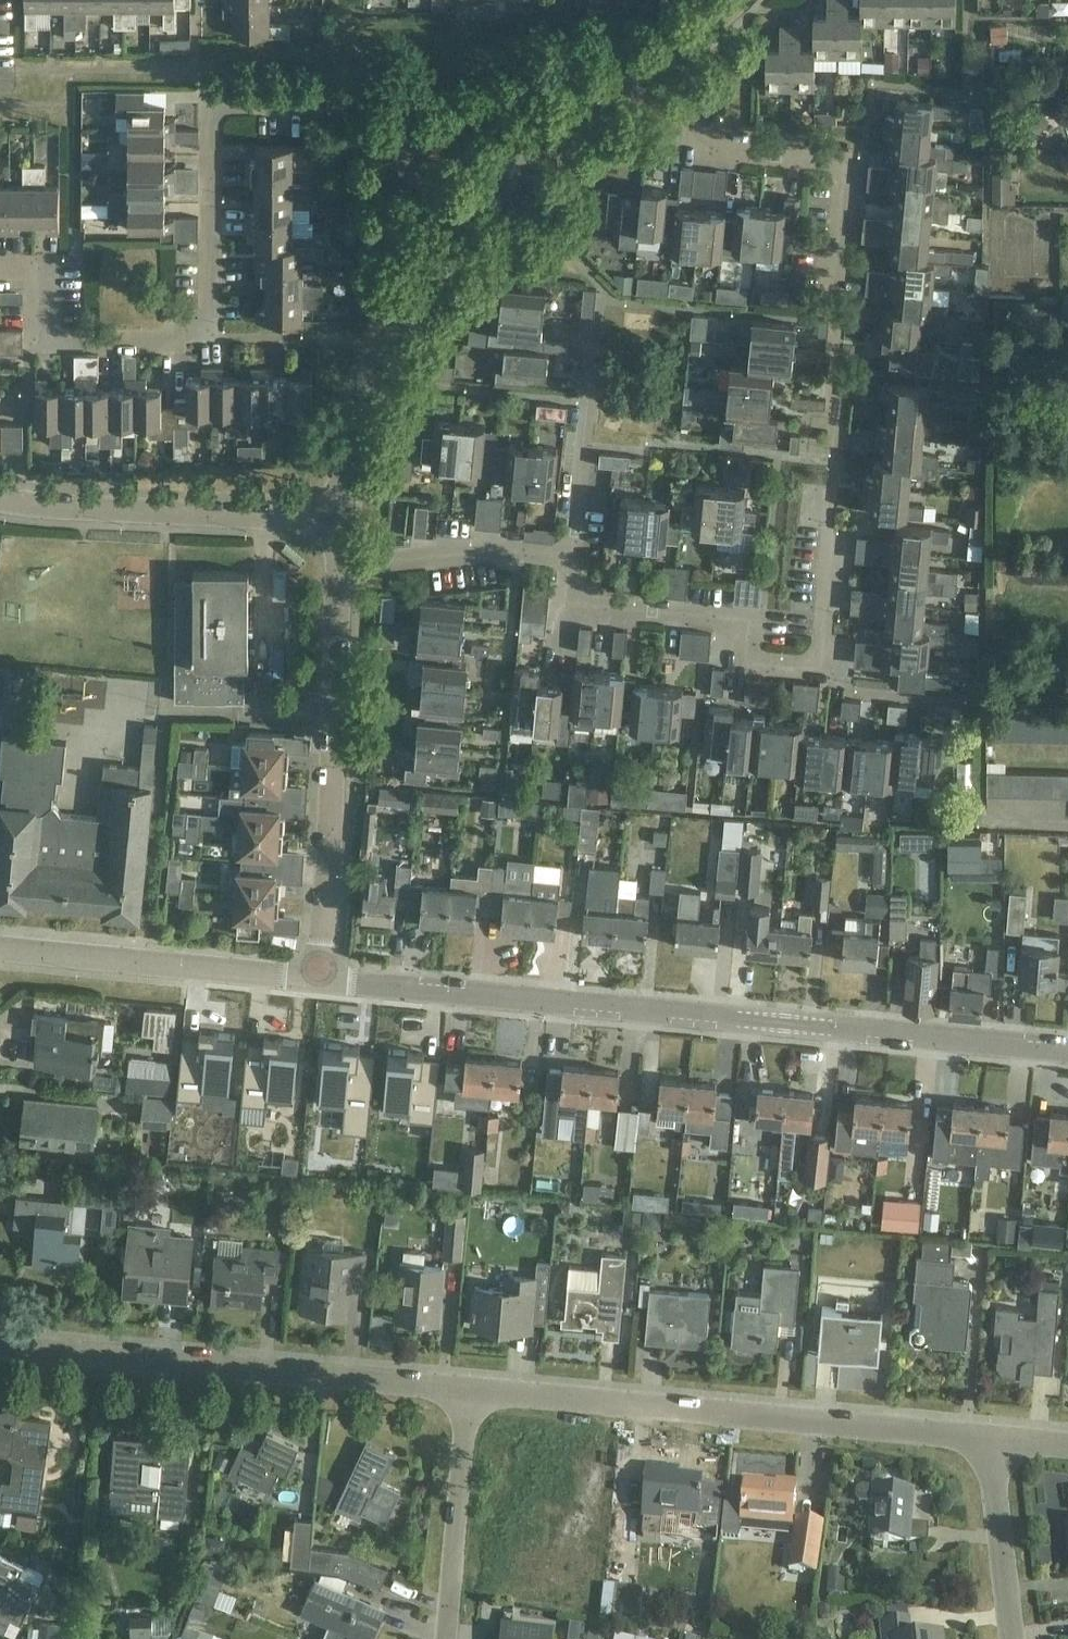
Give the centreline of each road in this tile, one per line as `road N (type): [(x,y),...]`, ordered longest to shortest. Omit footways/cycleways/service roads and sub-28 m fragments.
road 1 (residential): [(28,269),(32,338),(191,340),(214,107),(333,106),(464,217)]
road 2 (tertiary): [(1067,1052),(322,980)]
road 3 (residential): [(468,1389),(990,1437)]
road 4 (residential): [(575,558),(572,605),(738,623),(734,659),(824,669),(835,538)]
road 5 (residential): [(0,1345),(468,1389)]
road 6 (residential): [(322,980),(342,568)]
road 7 (residential): [(845,318),(859,162),(710,149),(639,72)]
road 8 (residential): [(343,521),(27,509),(0,501)]
road 9 (unclassified): [(343,521),(347,461),(363,405),(464,217)]
road 10 (tertiary): [(322,980),(0,949)]
road 11 (residential): [(606,303),(575,558)]
road 12 (residential): [(442,1638),(468,1389)]
road 13 (residential): [(342,568),(502,552),(575,558)]
road 14 (residential): [(464,217),(543,135),(639,72)]
road 15 (residential): [(1014,1638),(990,1437)]
road 16 (residential): [(639,72),(739,0)]

